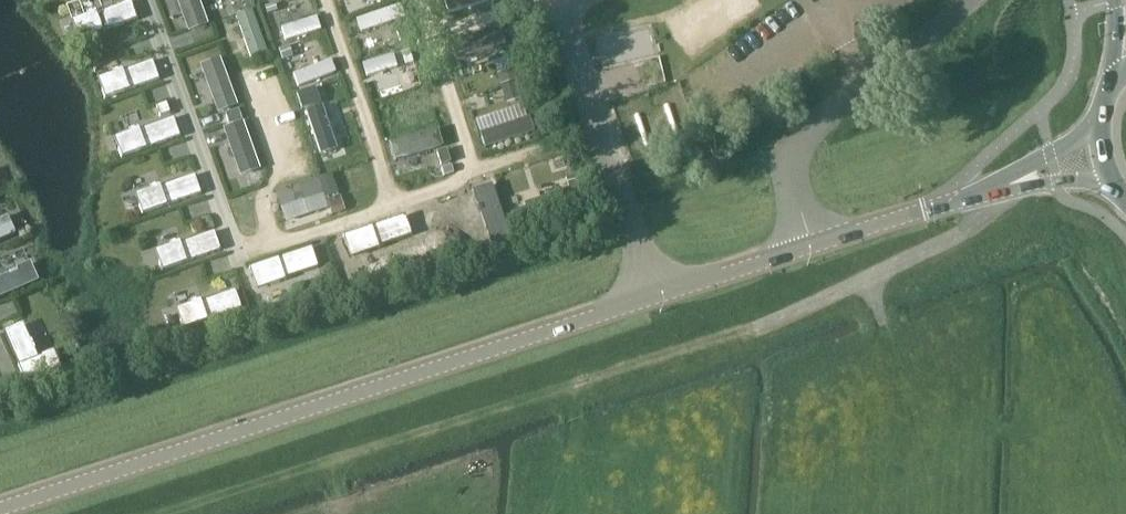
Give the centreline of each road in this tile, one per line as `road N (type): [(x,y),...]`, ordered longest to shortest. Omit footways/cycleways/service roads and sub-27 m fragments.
road 1 (unclassified): [(0,511),(811,246)]
road 2 (track): [(177,513),(755,332)]
road 3 (unclassified): [(811,246),(793,174),(801,139),(968,0)]
road 4 (unclassified): [(991,189),(991,207),(978,223),(755,332)]
road 5 (unclassified): [(811,246),(991,189)]
road 6 (unclassified): [(1099,128),(991,189)]

